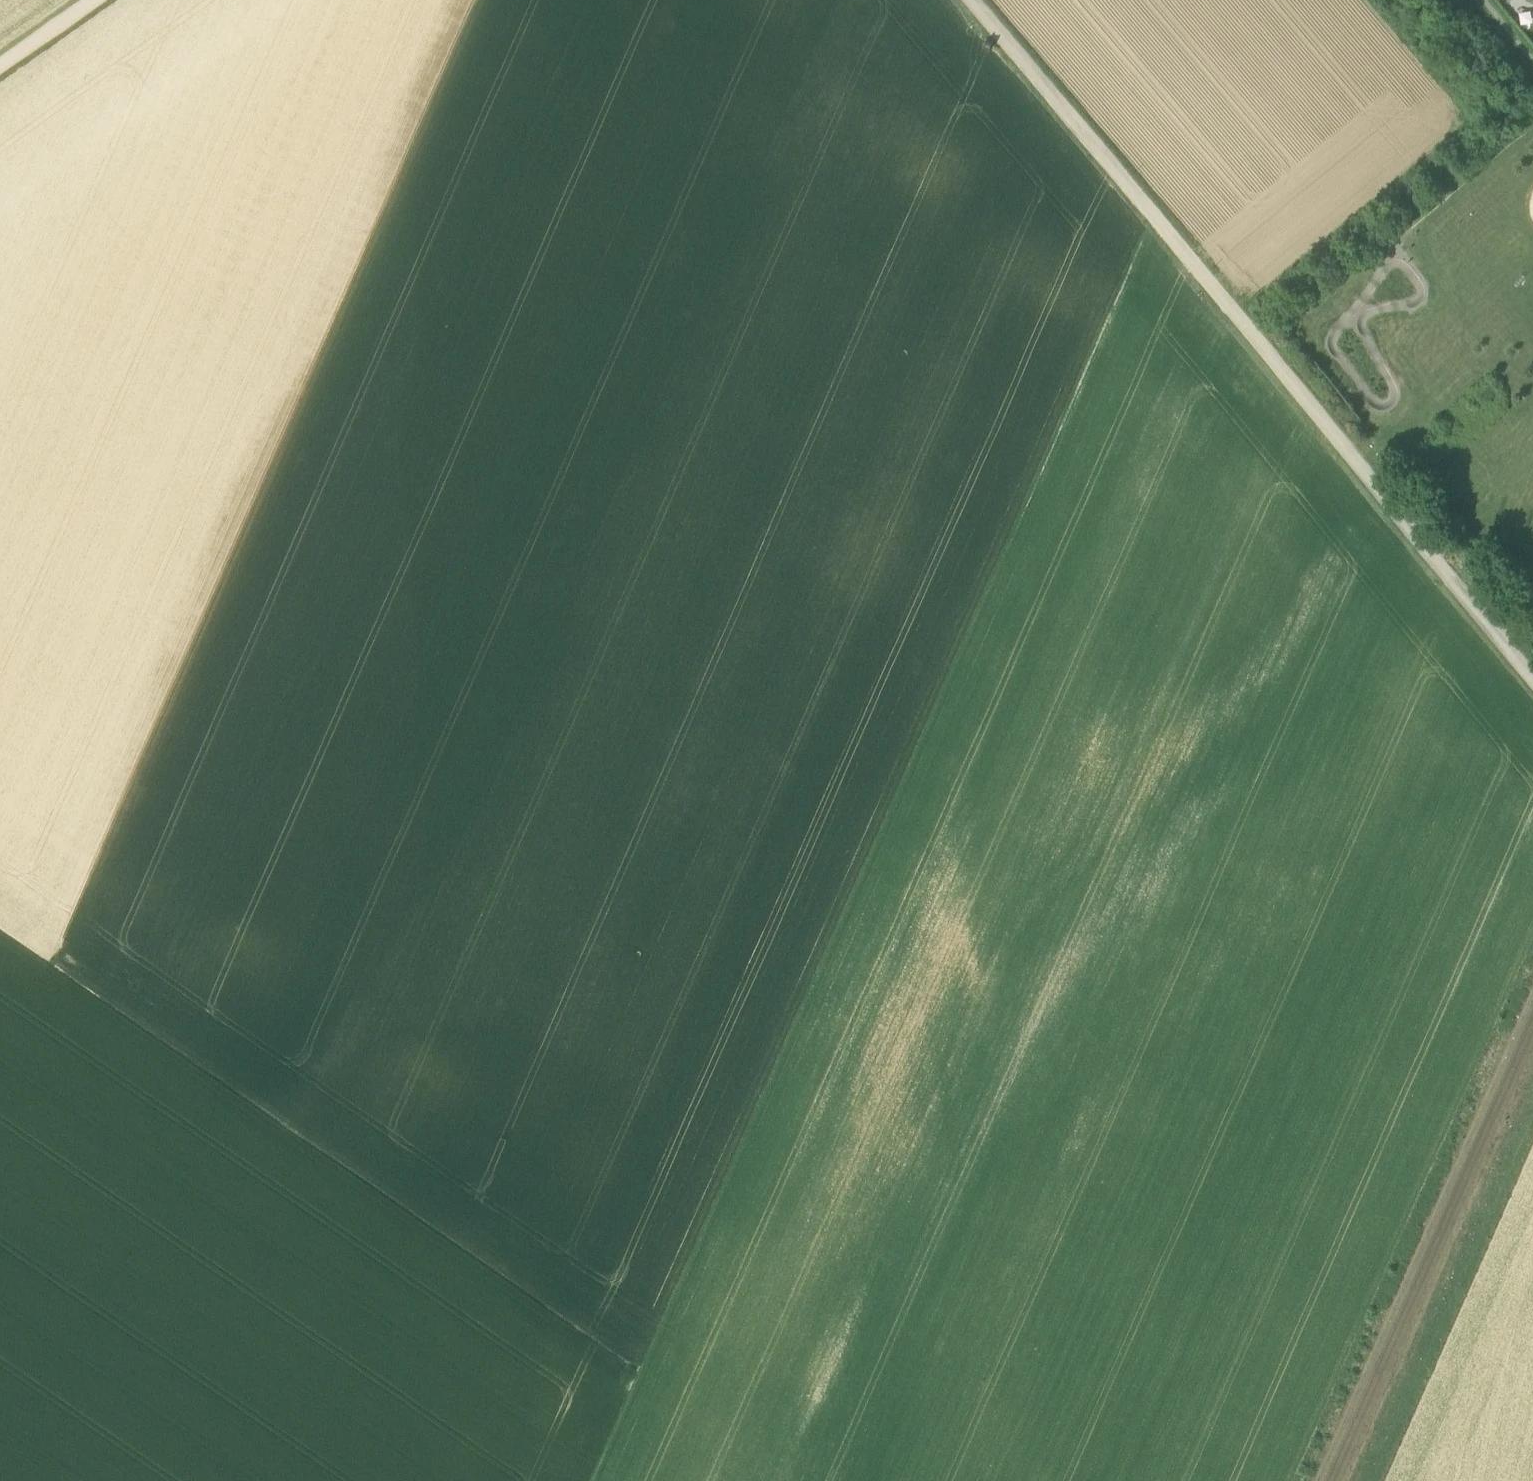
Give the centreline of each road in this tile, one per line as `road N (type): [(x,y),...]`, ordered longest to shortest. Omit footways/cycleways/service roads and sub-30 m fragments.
road 1 (track): [(967,0),(1532,675)]
road 2 (track): [(107,0),(0,76)]

